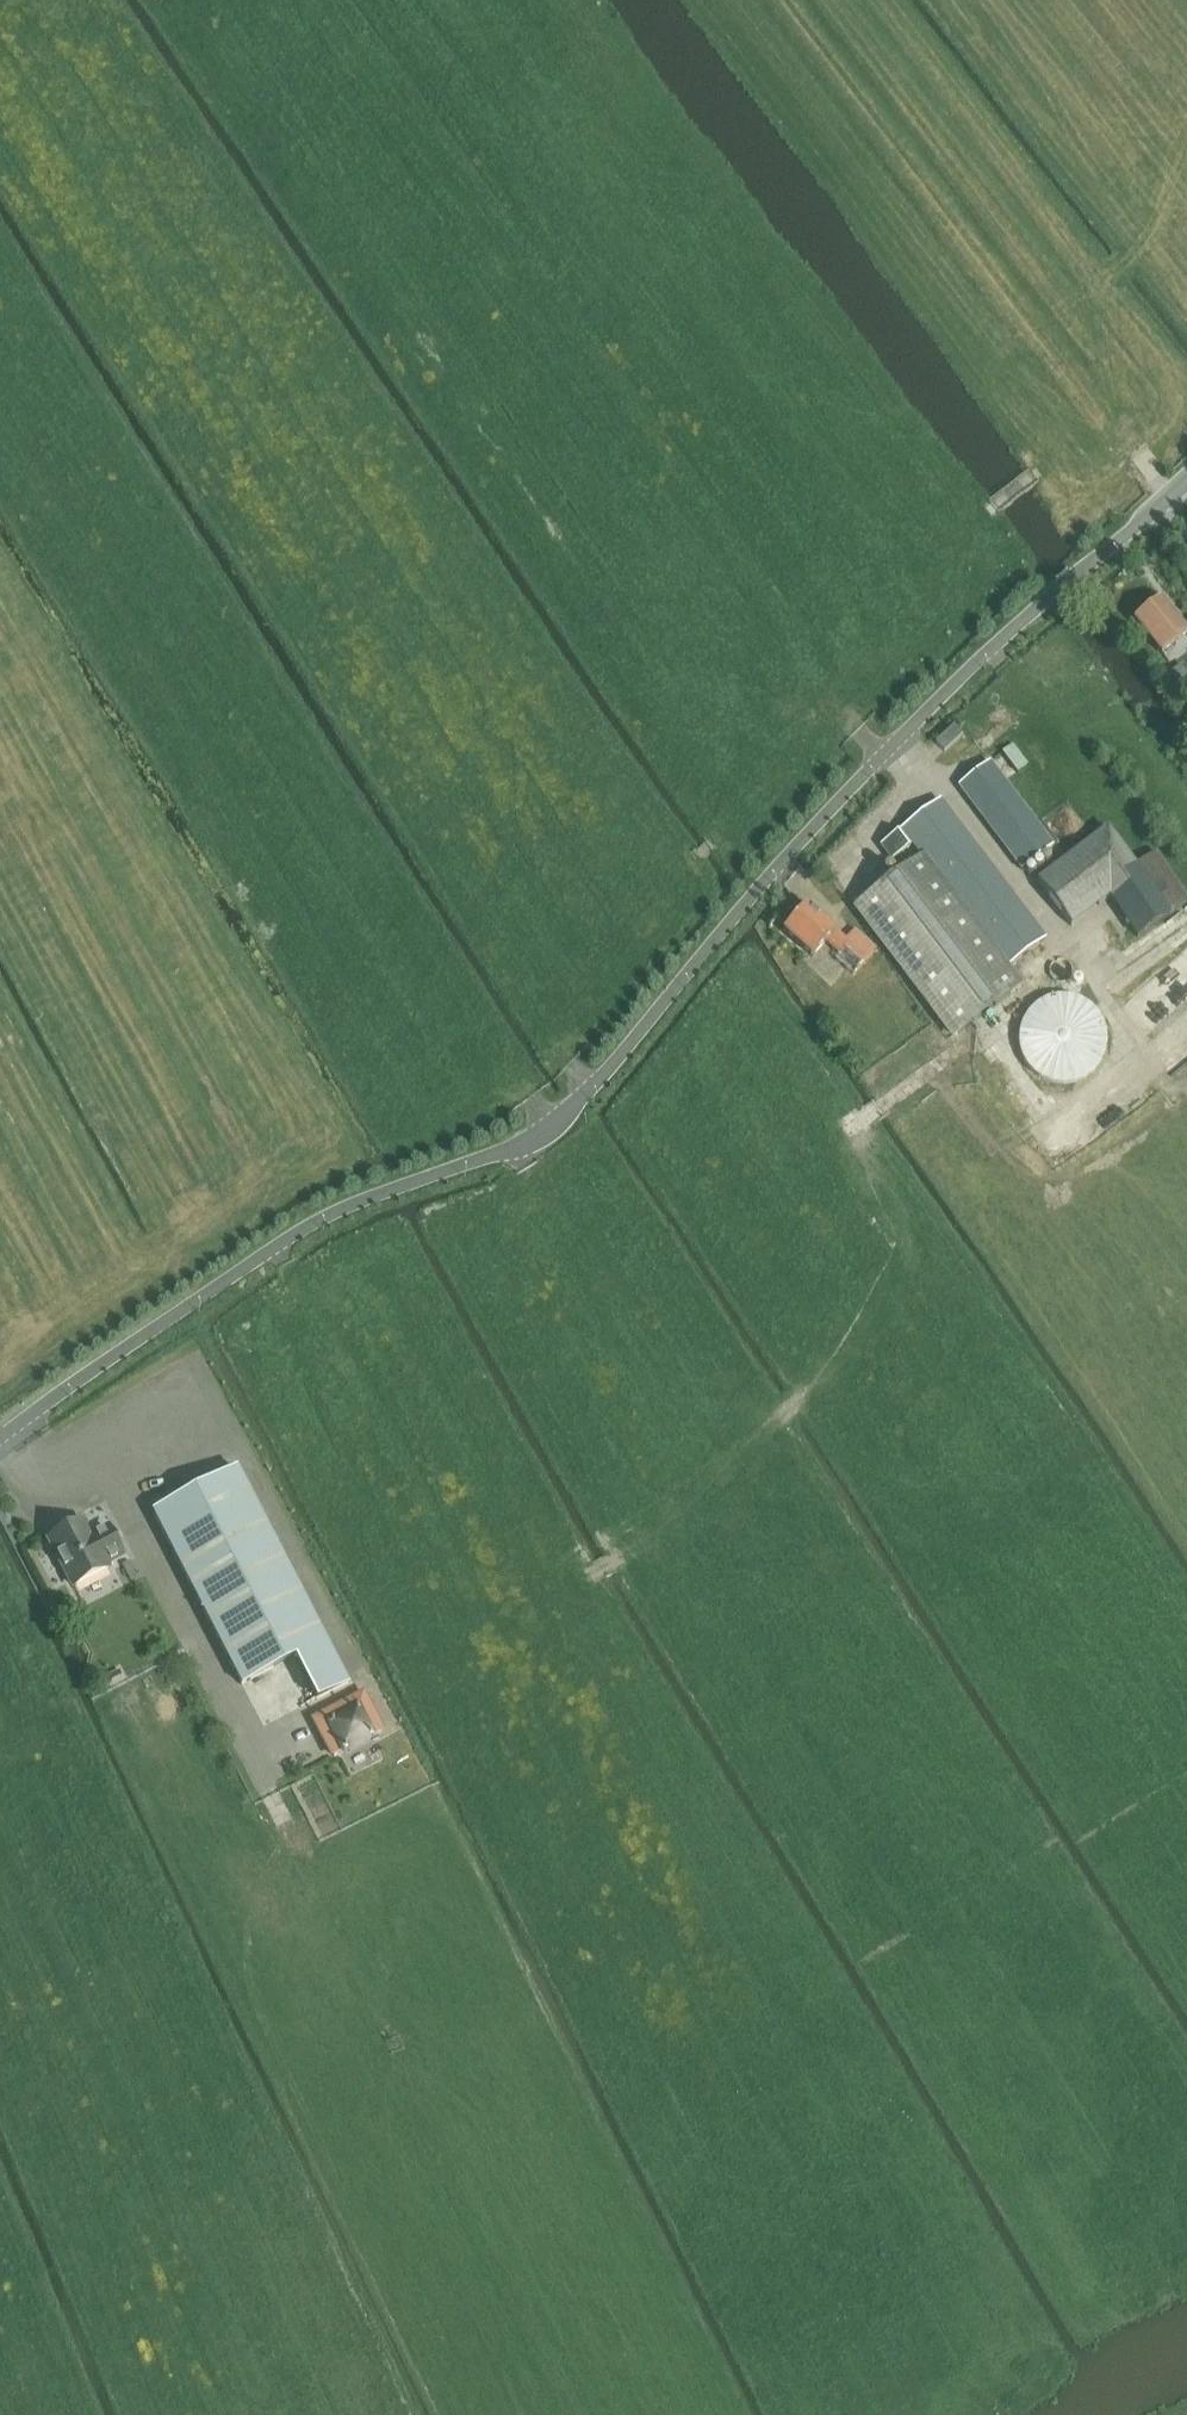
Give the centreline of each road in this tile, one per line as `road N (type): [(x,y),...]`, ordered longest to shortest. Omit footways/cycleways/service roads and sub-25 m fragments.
road 1 (unclassified): [(0,1440),(359,1206),(543,1143),(899,746),(1052,603),(1186,494)]

